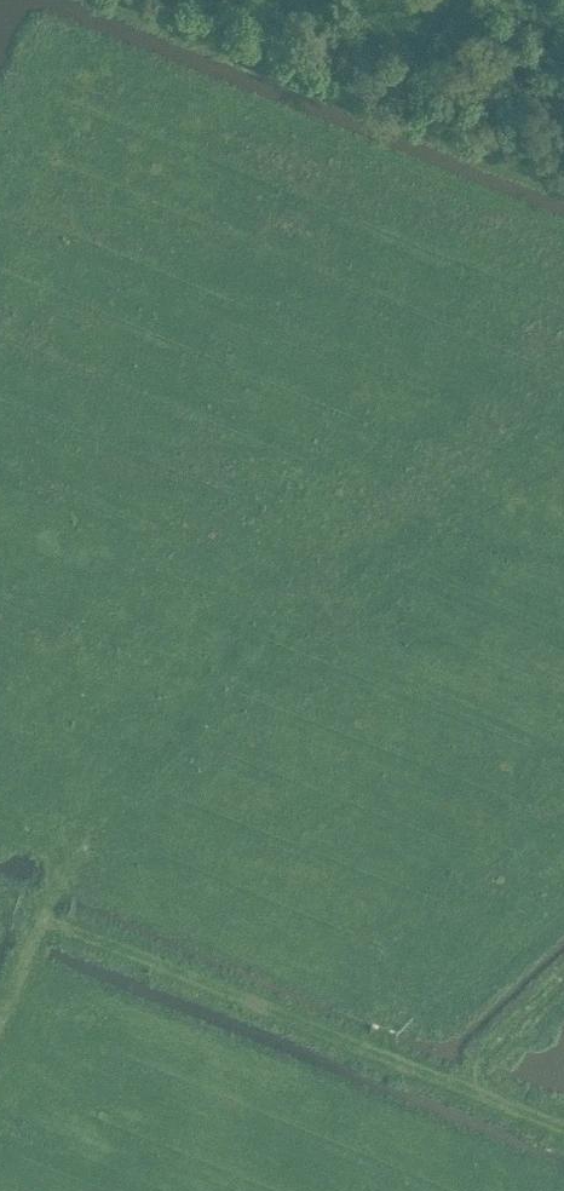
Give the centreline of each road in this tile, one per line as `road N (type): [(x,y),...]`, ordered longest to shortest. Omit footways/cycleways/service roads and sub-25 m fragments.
road 1 (track): [(18,909),(563,1132)]
road 2 (track): [(0,1029),(54,899)]

